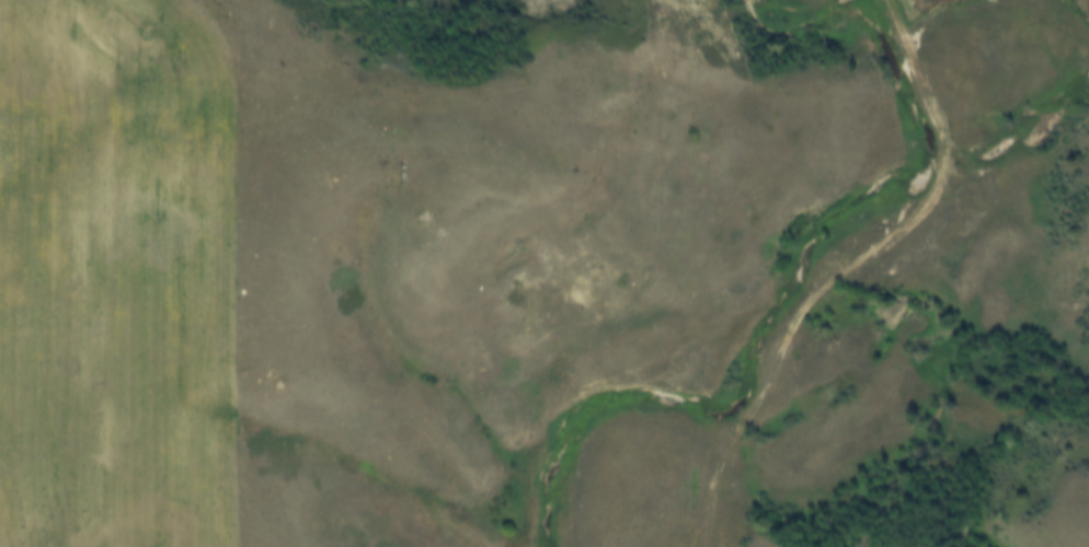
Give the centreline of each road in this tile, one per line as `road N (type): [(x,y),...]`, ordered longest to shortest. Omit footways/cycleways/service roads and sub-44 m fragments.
road 1 (track): [(887,0),(941,124),(944,171),(927,213),(796,312),(763,398),(731,435),(712,486),(706,546)]

